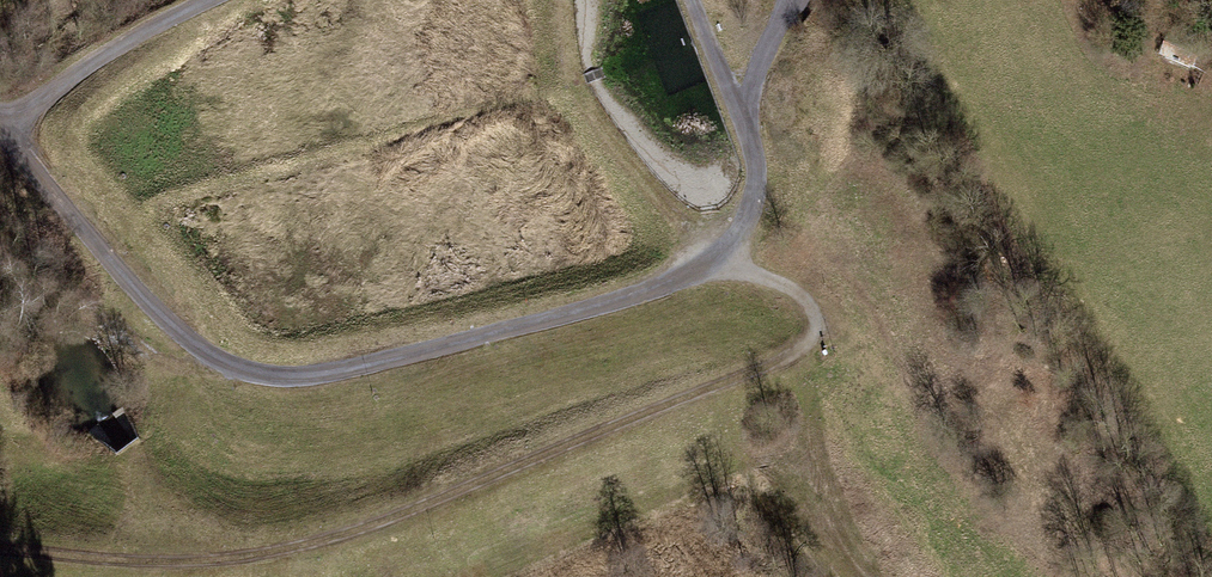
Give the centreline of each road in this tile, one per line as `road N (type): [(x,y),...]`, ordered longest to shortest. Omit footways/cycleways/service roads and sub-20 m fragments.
road 1 (track): [(0,544),(156,561),(352,533),(808,346),(817,328),(793,290),(712,260)]
road 2 (track): [(692,0),(753,169),(742,212),(712,260),(694,271),(503,329),(346,367),(270,374),(207,353),(86,242)]
road 3 (track): [(561,0),(562,51),(577,97),(712,260)]
road 4 (track): [(0,118),(115,39),(200,0)]
road 5 (track): [(86,242),(0,131)]
road 6 (track): [(731,108),(790,0)]

